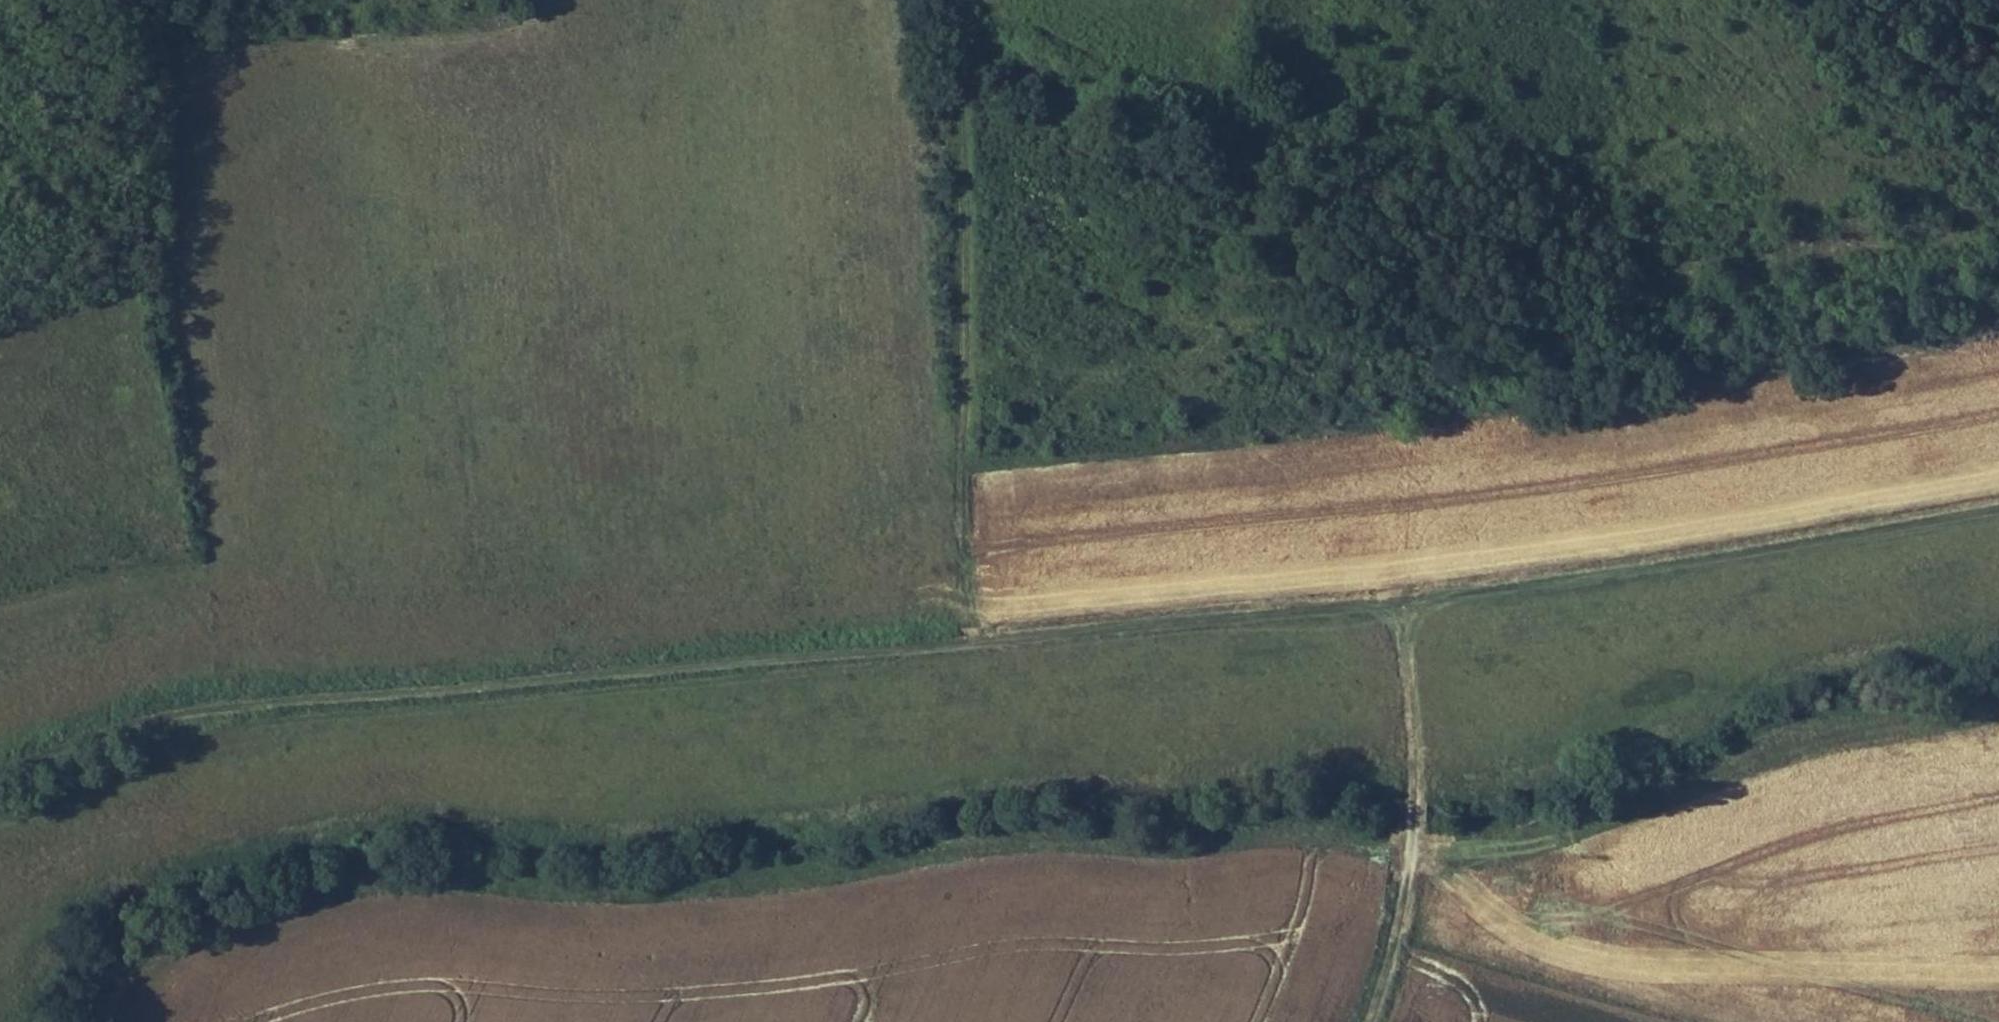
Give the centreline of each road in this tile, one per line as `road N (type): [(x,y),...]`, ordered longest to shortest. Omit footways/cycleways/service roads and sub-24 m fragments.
road 1 (track): [(0,772),(150,716),(216,703),(1398,600),(1998,507)]
road 2 (track): [(1370,1021),(1392,958),(1415,839),(1398,600)]

